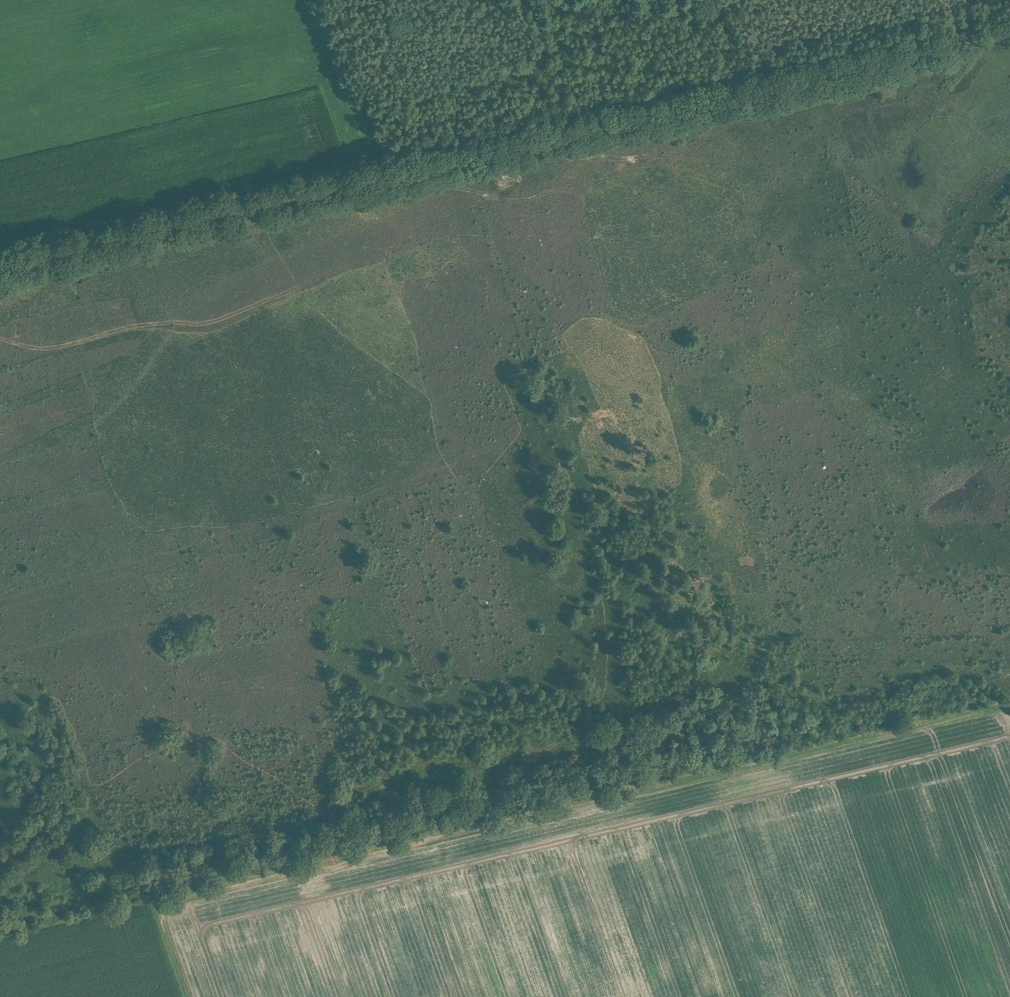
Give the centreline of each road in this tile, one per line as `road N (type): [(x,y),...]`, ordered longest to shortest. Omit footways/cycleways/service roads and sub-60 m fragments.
road 1 (track): [(0,267),(1009,29)]

